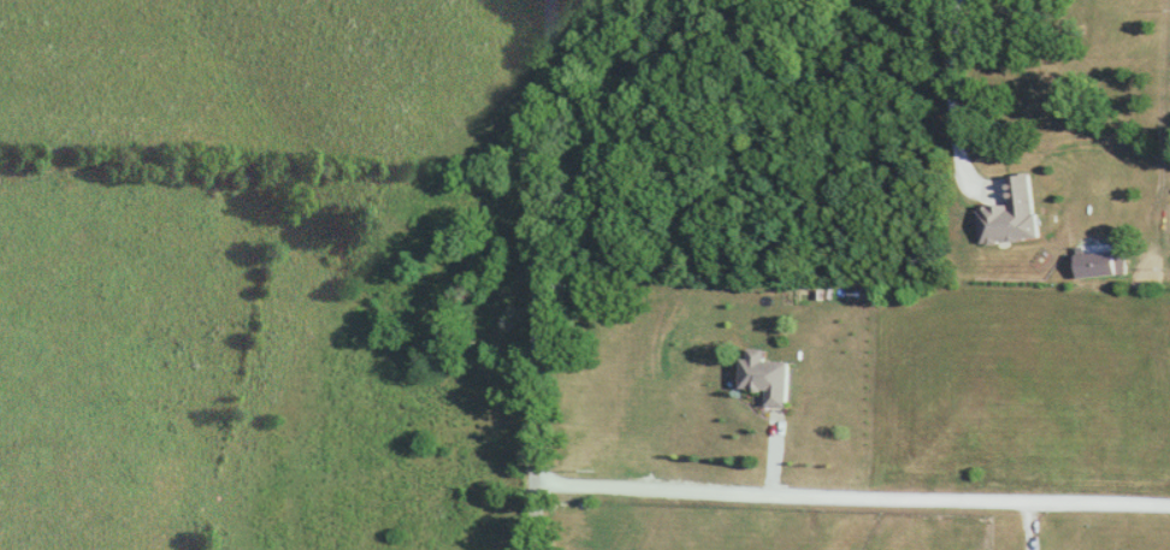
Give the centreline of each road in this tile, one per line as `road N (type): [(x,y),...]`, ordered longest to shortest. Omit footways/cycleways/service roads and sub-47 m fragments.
road 1 (residential): [(538,549),(550,0)]

